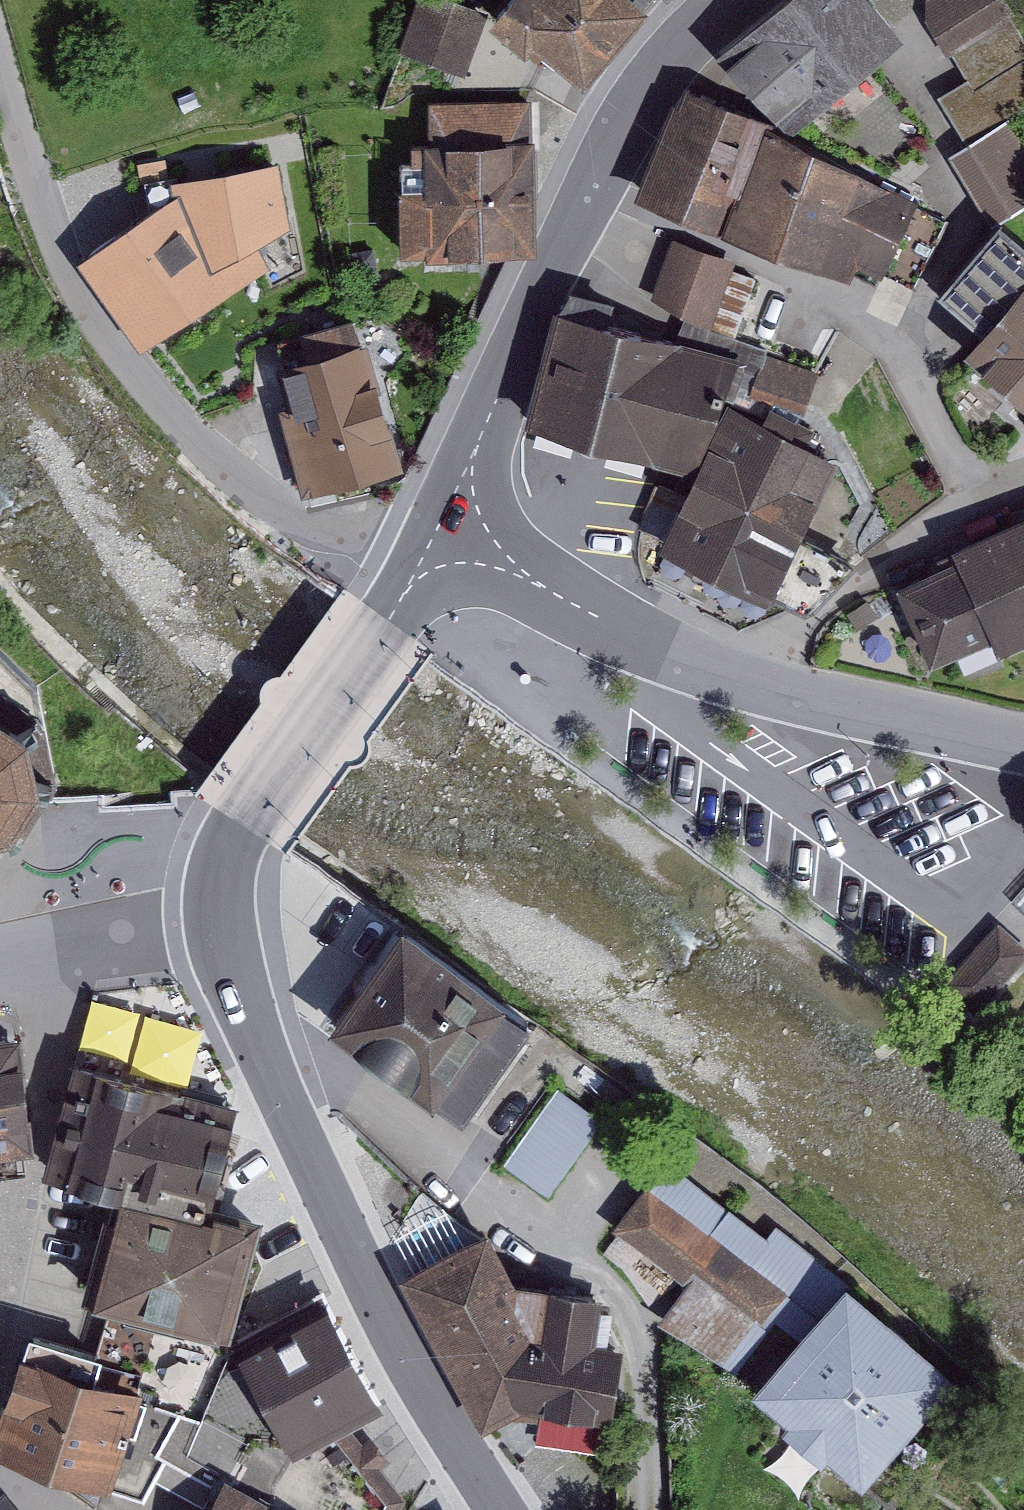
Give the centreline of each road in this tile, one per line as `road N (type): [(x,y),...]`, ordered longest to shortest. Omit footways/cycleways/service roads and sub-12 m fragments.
road 1 (residential): [(409,590),(243,486),(164,408),(98,323),(48,232),(0,77)]
road 2 (tertiary): [(500,1509),(417,1375),(288,1107),(228,933)]
road 3 (tertiary): [(458,543),(479,449),(579,224),(646,97),(698,31),(736,0)]
road 4 (residential): [(1023,738),(762,686),(631,632),(458,543)]
road 5 (residential): [(27,1218),(53,1060),(41,961),(228,933)]
road 6 (tertiary): [(228,933),(234,855),(252,817),(409,590)]

